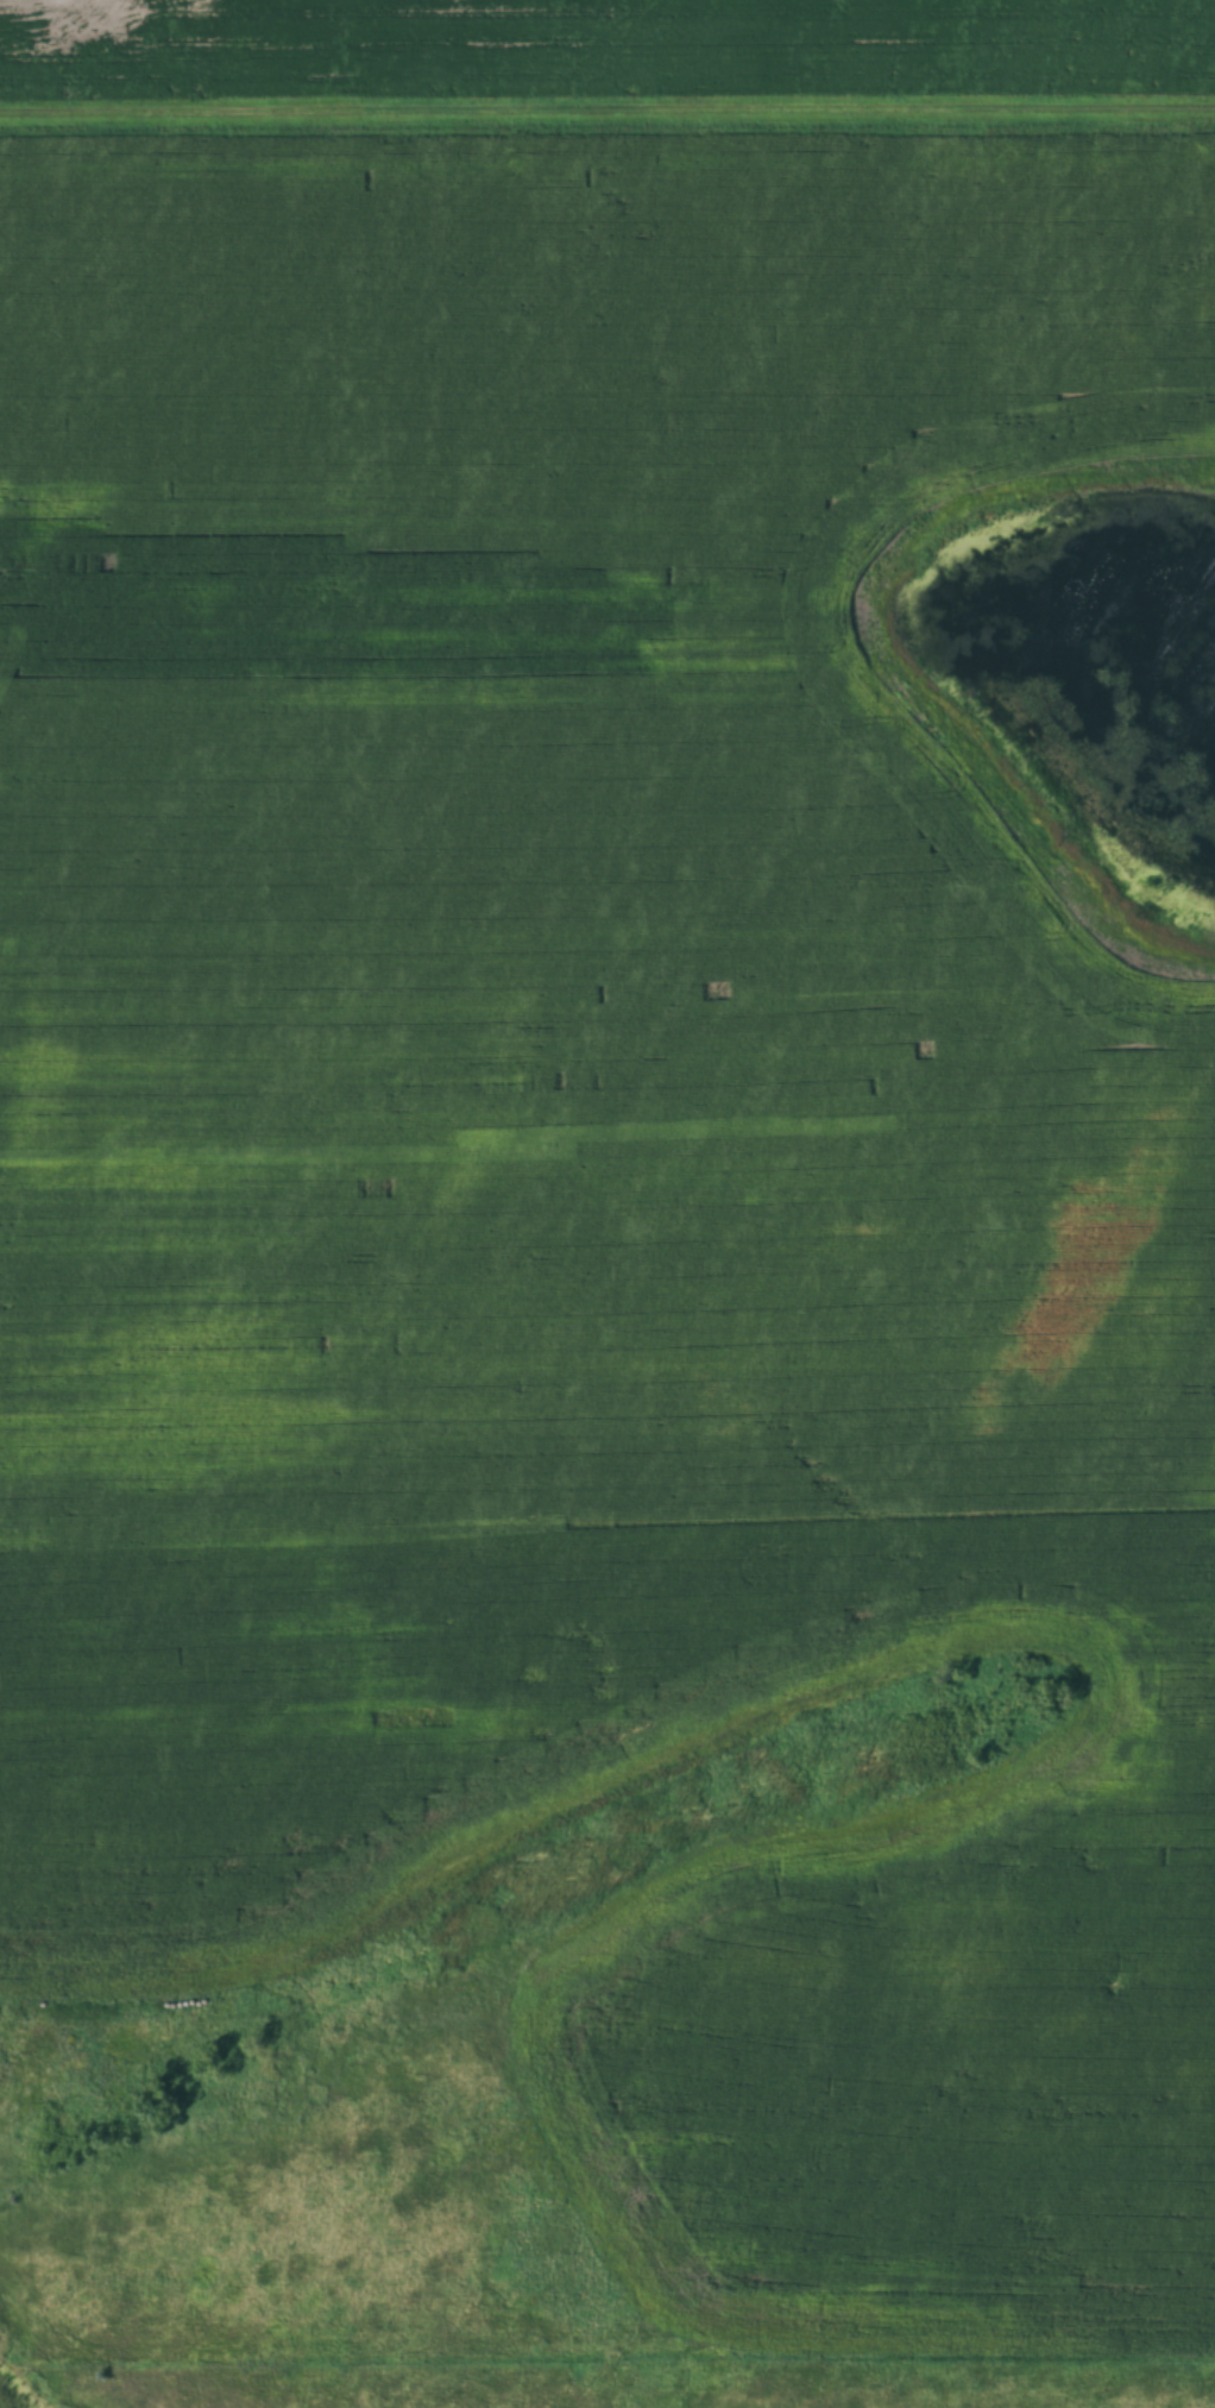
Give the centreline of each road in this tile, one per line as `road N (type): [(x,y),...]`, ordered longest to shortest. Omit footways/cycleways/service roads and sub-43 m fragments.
road 1 (residential): [(1214,115),(0,118)]

